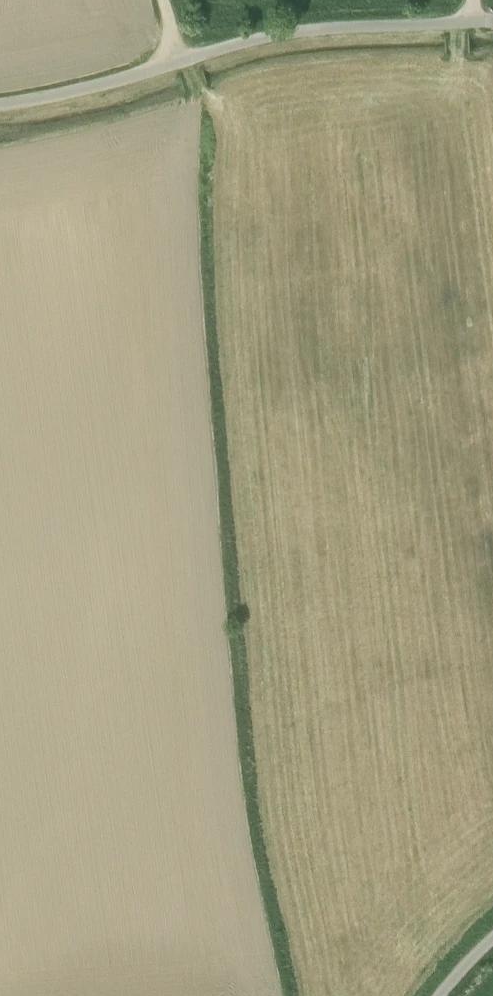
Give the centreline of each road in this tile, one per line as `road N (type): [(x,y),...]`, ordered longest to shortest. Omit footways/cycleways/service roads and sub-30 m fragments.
road 1 (residential): [(492,23),(288,34),(118,83),(0,106)]

